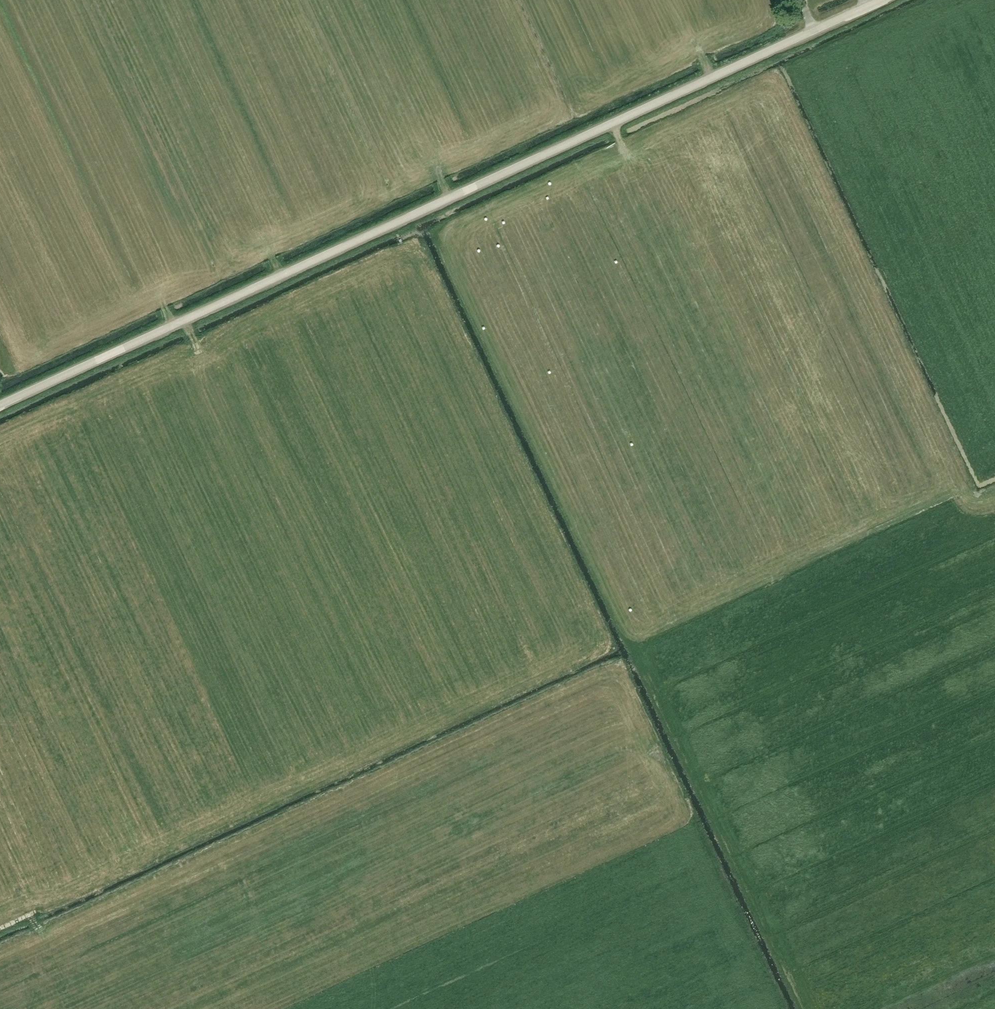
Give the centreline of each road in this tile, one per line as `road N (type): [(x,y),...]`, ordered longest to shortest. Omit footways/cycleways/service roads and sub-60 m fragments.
road 1 (unclassified): [(0,408),(877,0)]

